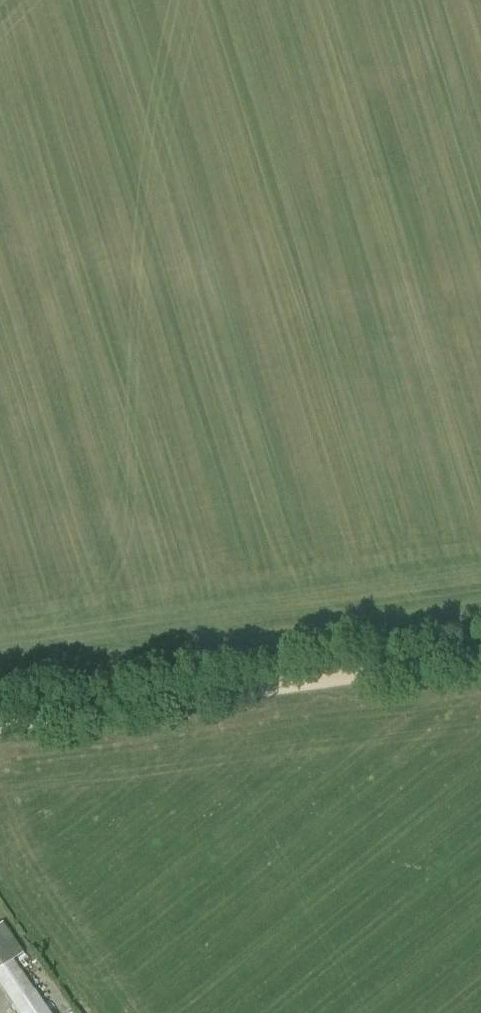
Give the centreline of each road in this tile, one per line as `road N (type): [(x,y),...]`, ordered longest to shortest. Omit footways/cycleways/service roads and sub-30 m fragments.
road 1 (track): [(0,727),(480,664)]

